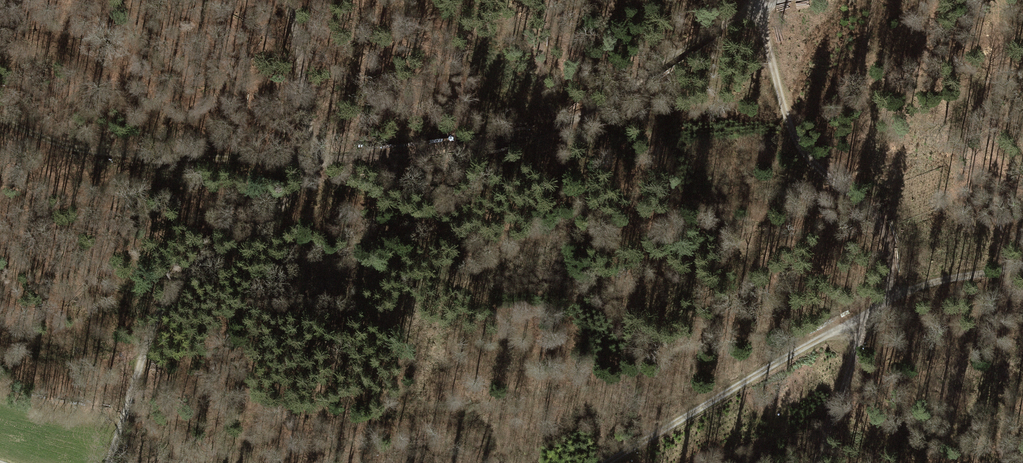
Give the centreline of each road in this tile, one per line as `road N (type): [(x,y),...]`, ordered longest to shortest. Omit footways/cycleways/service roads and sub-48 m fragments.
road 1 (track): [(0,121),(92,154),(310,166),(484,148),(562,129),(757,6),(780,0)]
road 2 (track): [(109,462),(161,279),(301,189),(310,166),(288,0)]
road 3 (track): [(888,298),(892,265),(873,222),(797,153),(756,0)]
road 4 (track): [(605,462),(841,326)]
road 5 (track): [(1022,264),(928,274),(888,298),(883,329),(841,326)]
road 6 (track): [(841,462),(883,329)]

